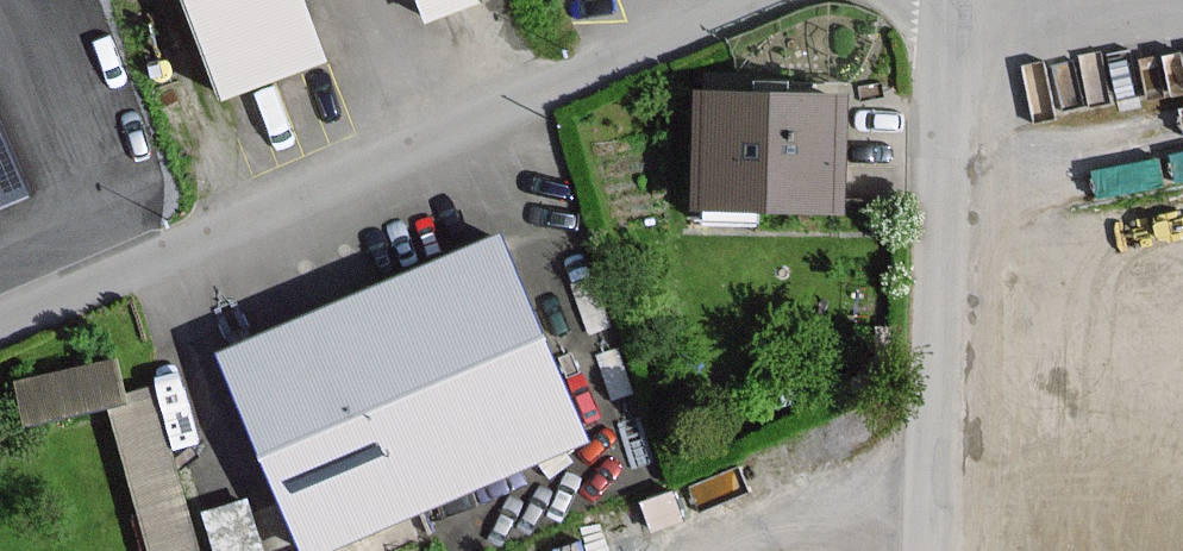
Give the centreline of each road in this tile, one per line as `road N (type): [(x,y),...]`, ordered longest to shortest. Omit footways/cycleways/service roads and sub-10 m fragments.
road 1 (unclassified): [(716,0),(0,327)]
road 2 (unclassified): [(942,0),(917,550)]

